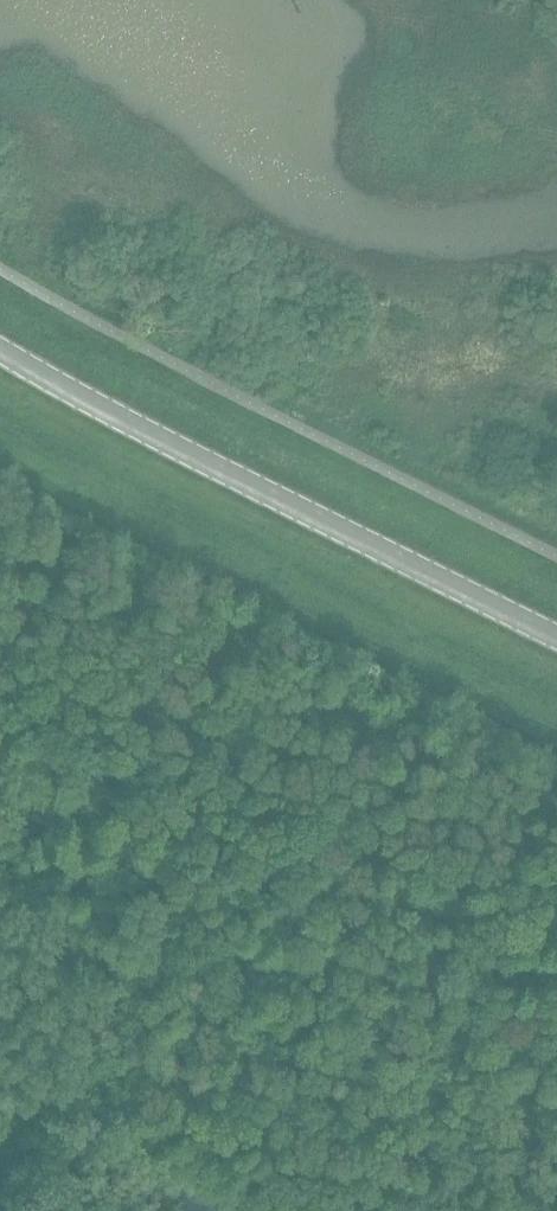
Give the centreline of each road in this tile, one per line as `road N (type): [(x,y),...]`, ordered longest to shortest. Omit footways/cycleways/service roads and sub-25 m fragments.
road 1 (secondary): [(556,633),(144,429),(0,348)]

